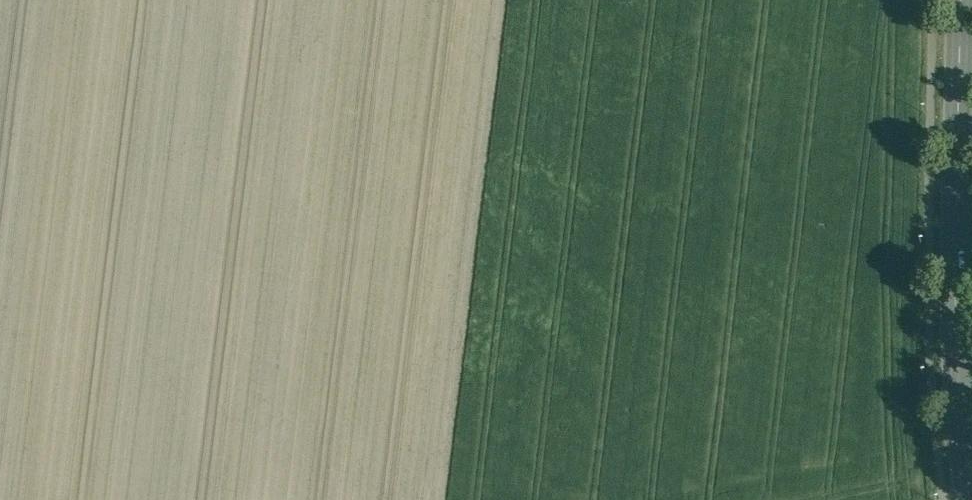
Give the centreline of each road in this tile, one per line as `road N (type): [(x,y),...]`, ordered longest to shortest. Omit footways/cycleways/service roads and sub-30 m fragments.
road 1 (secondary): [(960,0),(954,255),(958,380),(971,488)]

